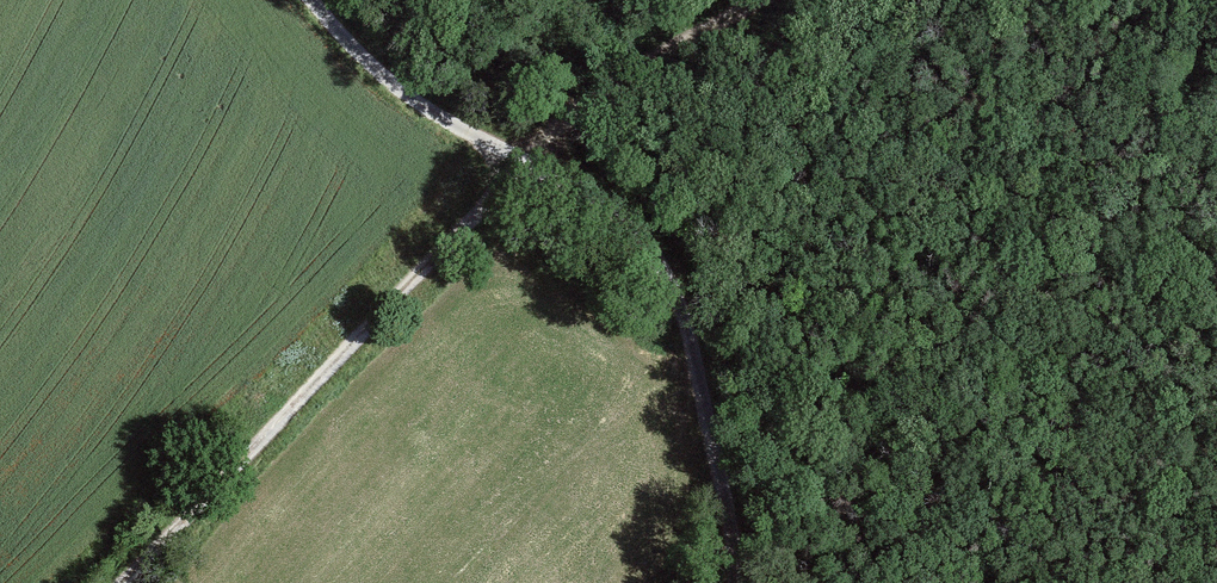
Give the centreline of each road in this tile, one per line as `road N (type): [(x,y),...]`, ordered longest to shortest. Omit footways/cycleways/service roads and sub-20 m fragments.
road 1 (track): [(751,0),(582,102),(488,210),(359,332),(121,582)]
road 2 (track): [(318,0),(388,80),(484,138),(550,151),(669,262),(705,358),(729,493),(726,582)]

